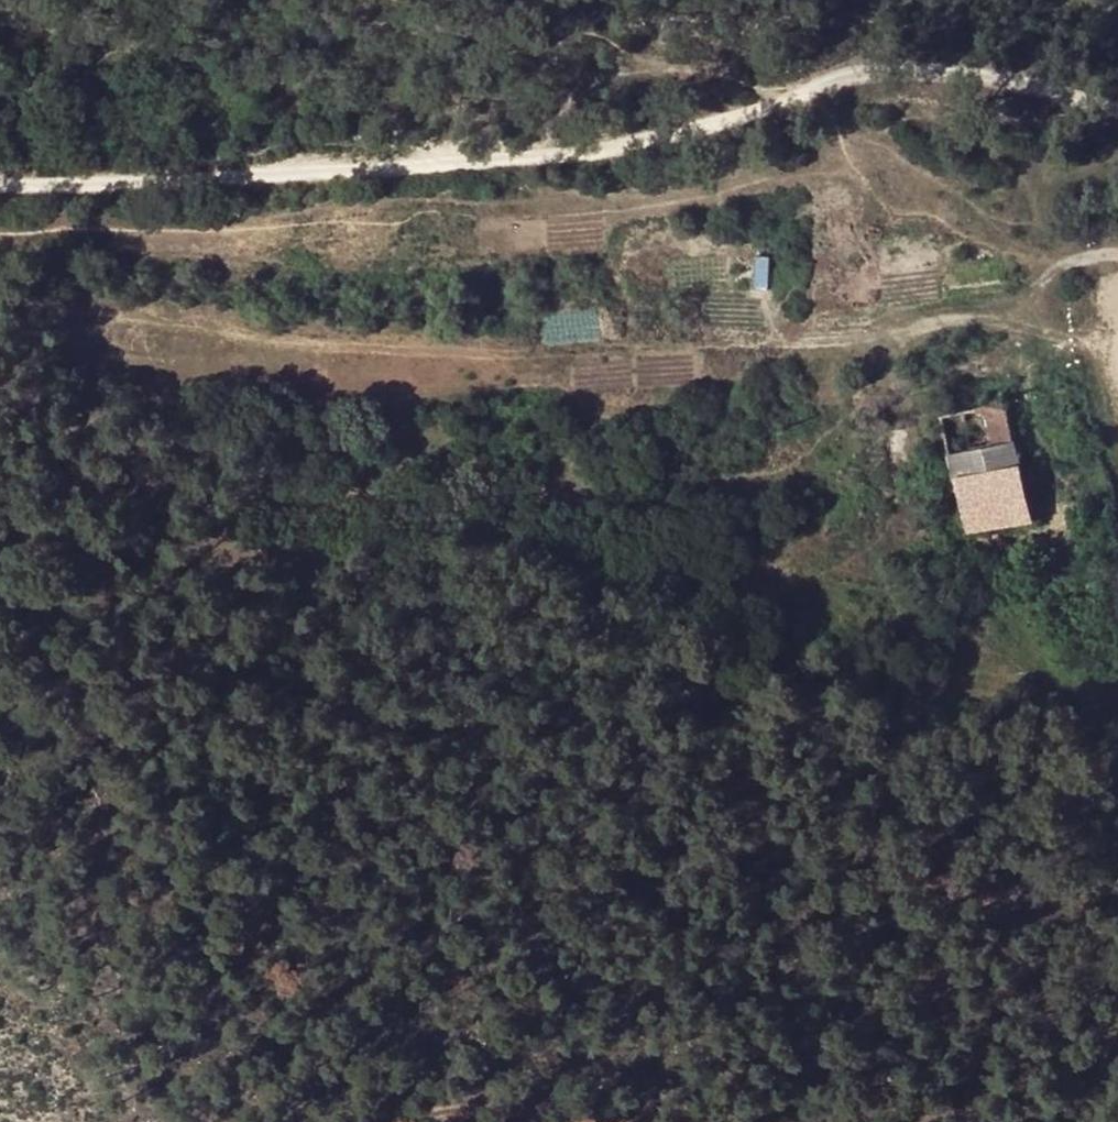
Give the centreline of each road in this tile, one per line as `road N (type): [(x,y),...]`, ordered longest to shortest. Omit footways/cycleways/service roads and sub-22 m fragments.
road 1 (track): [(1117,112),(941,70),(867,78),(720,127),(524,161),(0,182)]
road 2 (track): [(958,1121),(829,1115),(722,1121)]
road 3 (track): [(552,1121),(443,1110),(419,1121)]

